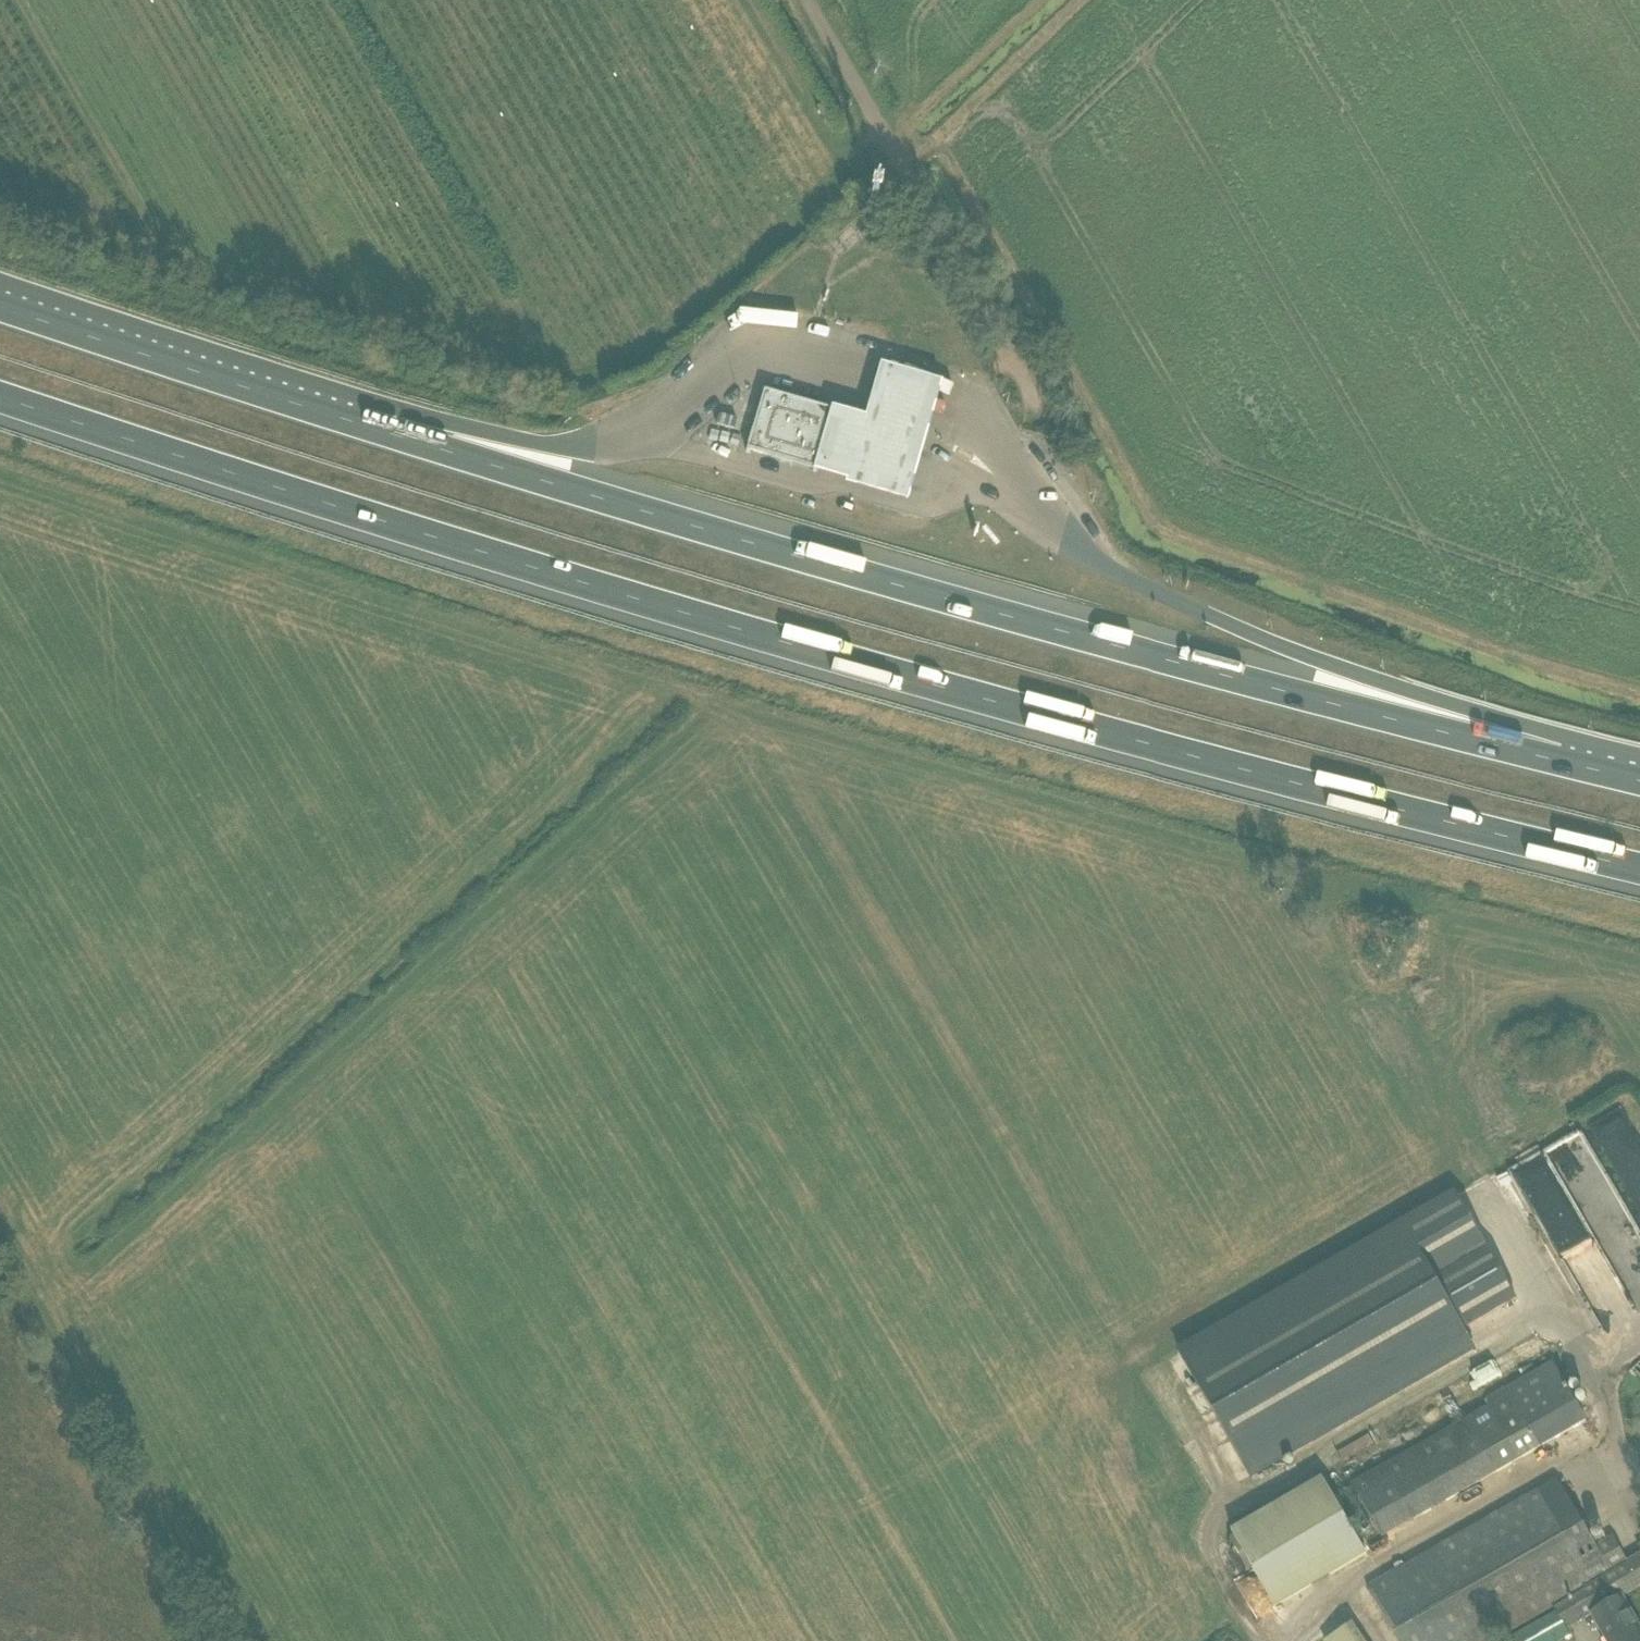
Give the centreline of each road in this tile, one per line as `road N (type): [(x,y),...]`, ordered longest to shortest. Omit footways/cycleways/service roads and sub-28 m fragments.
road 1 (motorway): [(0,393),(285,493),(1057,721),(1639,871)]
road 2 (motorway): [(1566,764),(1075,637),(359,427)]
road 3 (track): [(1639,696),(1157,524),(940,141)]
road 4 (motorway): [(1566,764),(1126,581)]
road 5 (motorway): [(359,427),(0,307)]
road 6 (track): [(898,164),(940,141),(1085,0)]
road 7 (motorway): [(597,451),(469,429),(359,427)]
road 8 (track): [(910,183),(801,0)]

